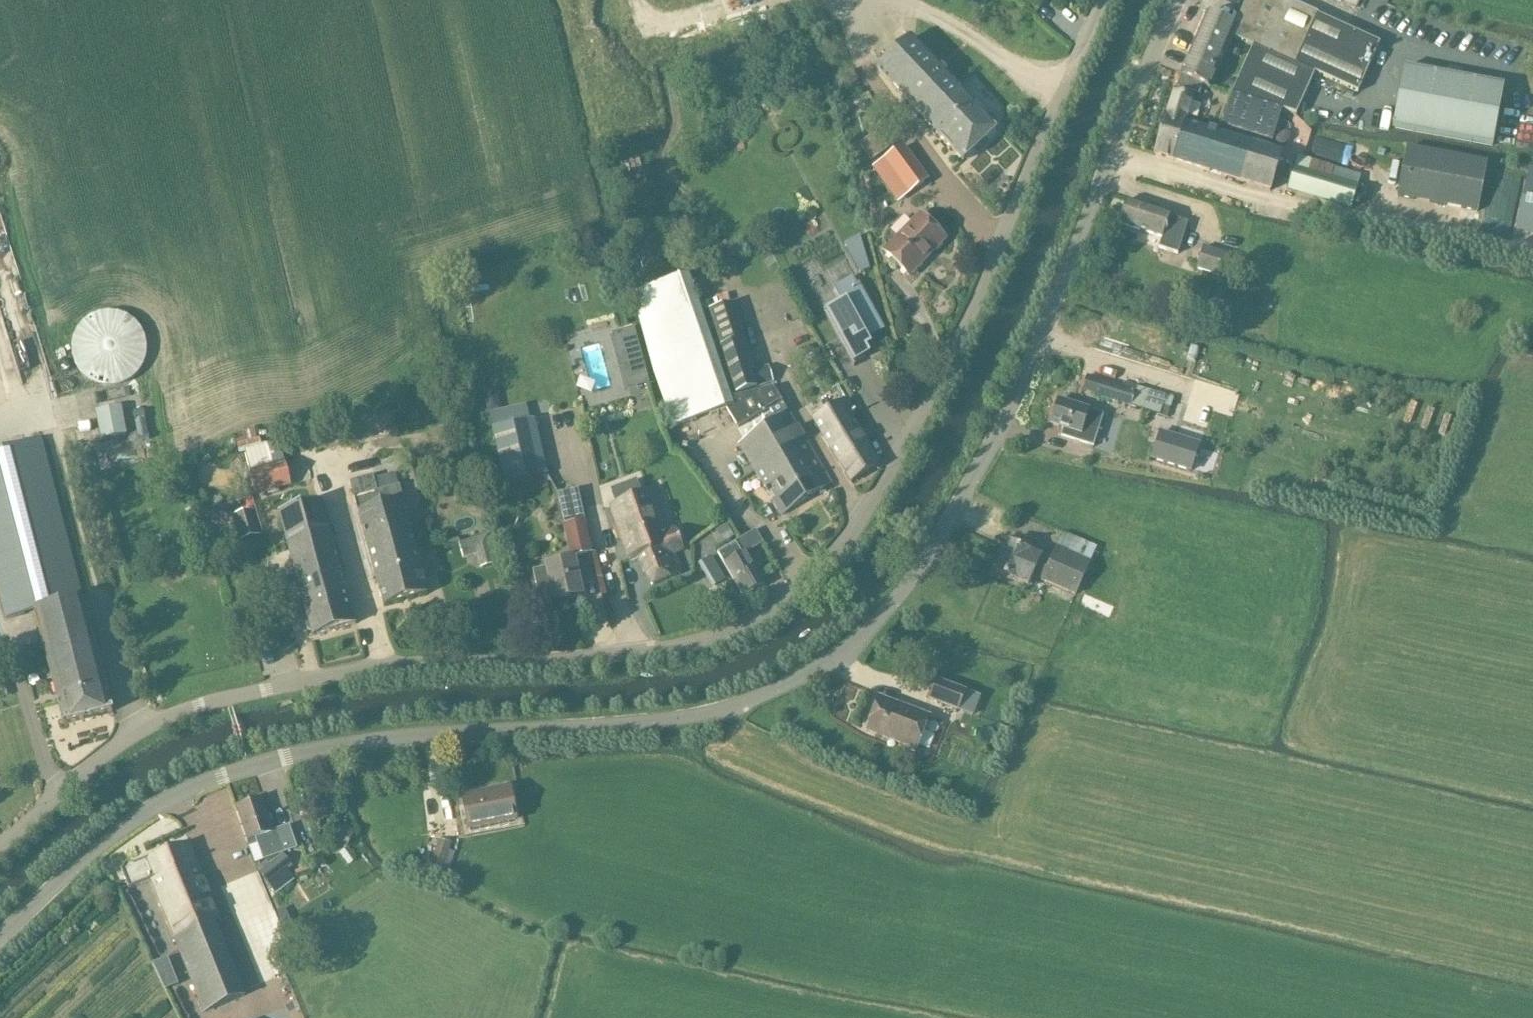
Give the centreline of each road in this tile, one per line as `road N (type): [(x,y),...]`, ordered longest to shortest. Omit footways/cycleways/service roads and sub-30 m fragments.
road 1 (unclassified): [(1177,0),(1008,412),(943,534),(864,637),(786,685),(697,717),(401,736),(247,768),(152,808),(0,938)]
road 2 (unclassified): [(0,848),(137,730),(228,699),(369,670),(677,648),(727,635),(805,587),(854,535),(914,435),(996,249),(1090,0)]

